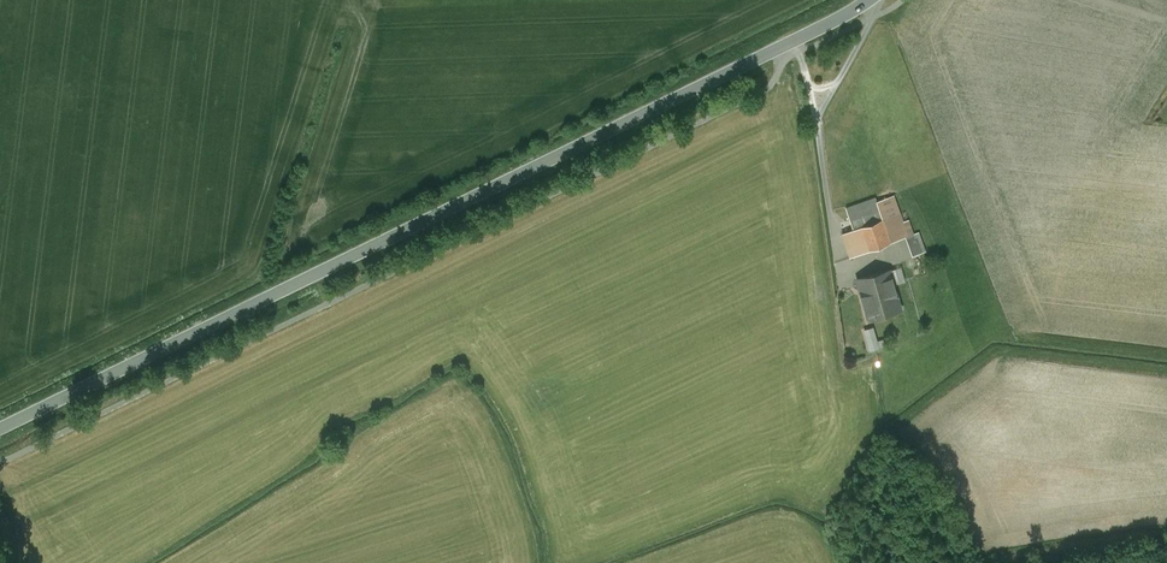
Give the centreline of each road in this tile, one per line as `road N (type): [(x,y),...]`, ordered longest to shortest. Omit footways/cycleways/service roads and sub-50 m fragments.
road 1 (secondary): [(868,0),(0,429)]

